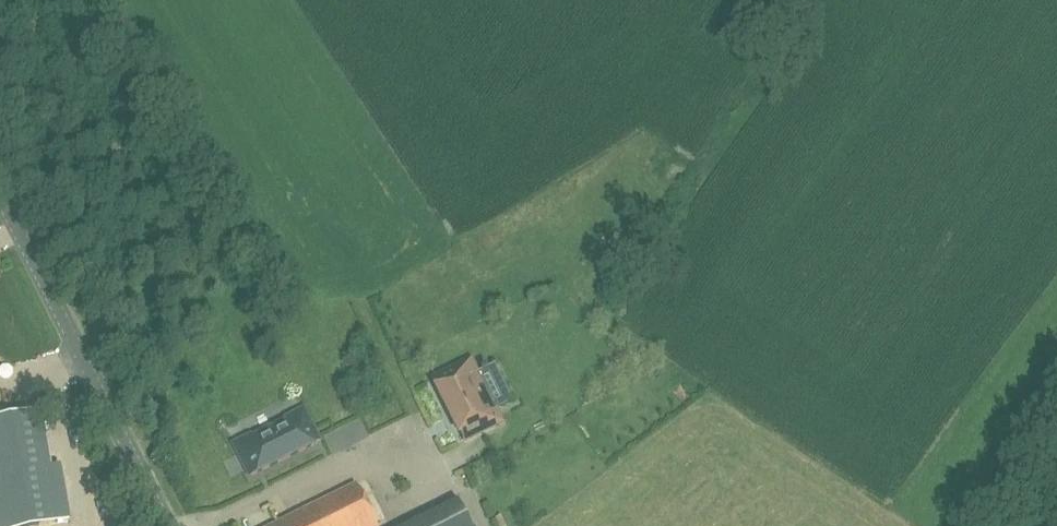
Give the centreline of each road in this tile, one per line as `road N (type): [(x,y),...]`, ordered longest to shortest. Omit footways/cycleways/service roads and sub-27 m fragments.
road 1 (tertiary): [(166,525),(0,196)]

